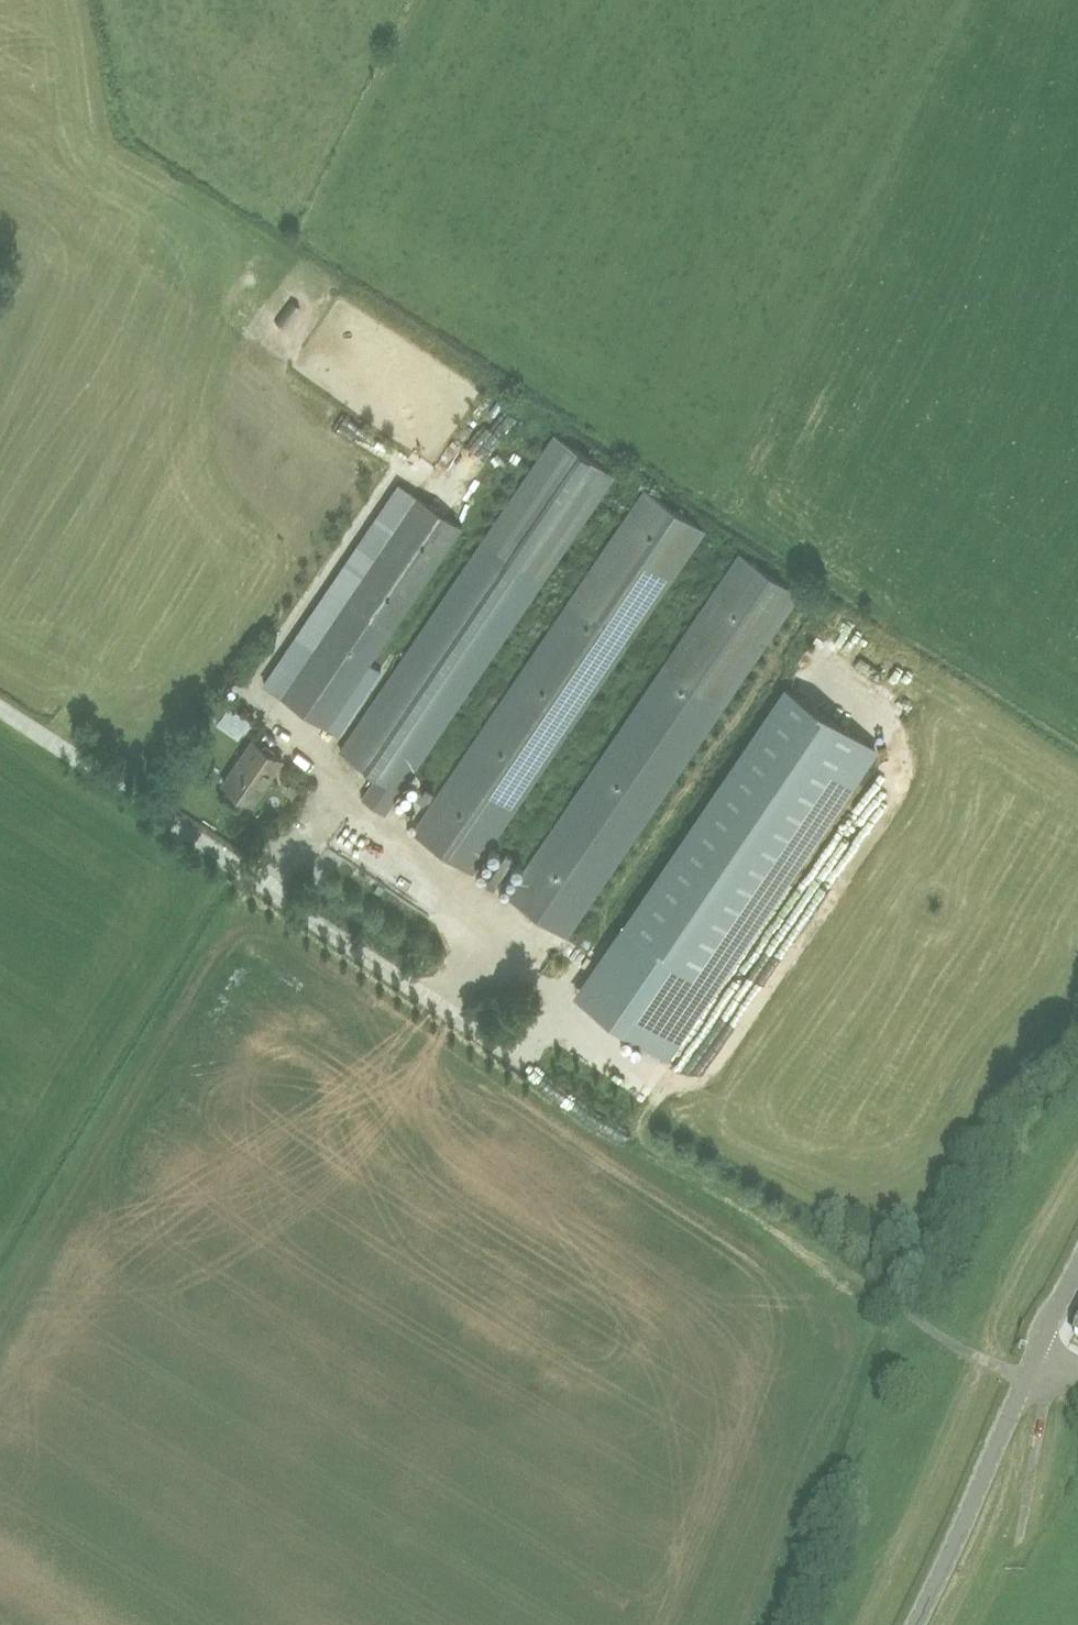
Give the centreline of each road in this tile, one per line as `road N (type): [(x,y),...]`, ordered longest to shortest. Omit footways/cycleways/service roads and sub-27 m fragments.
road 1 (tertiary): [(913,1624),(1034,1353)]

